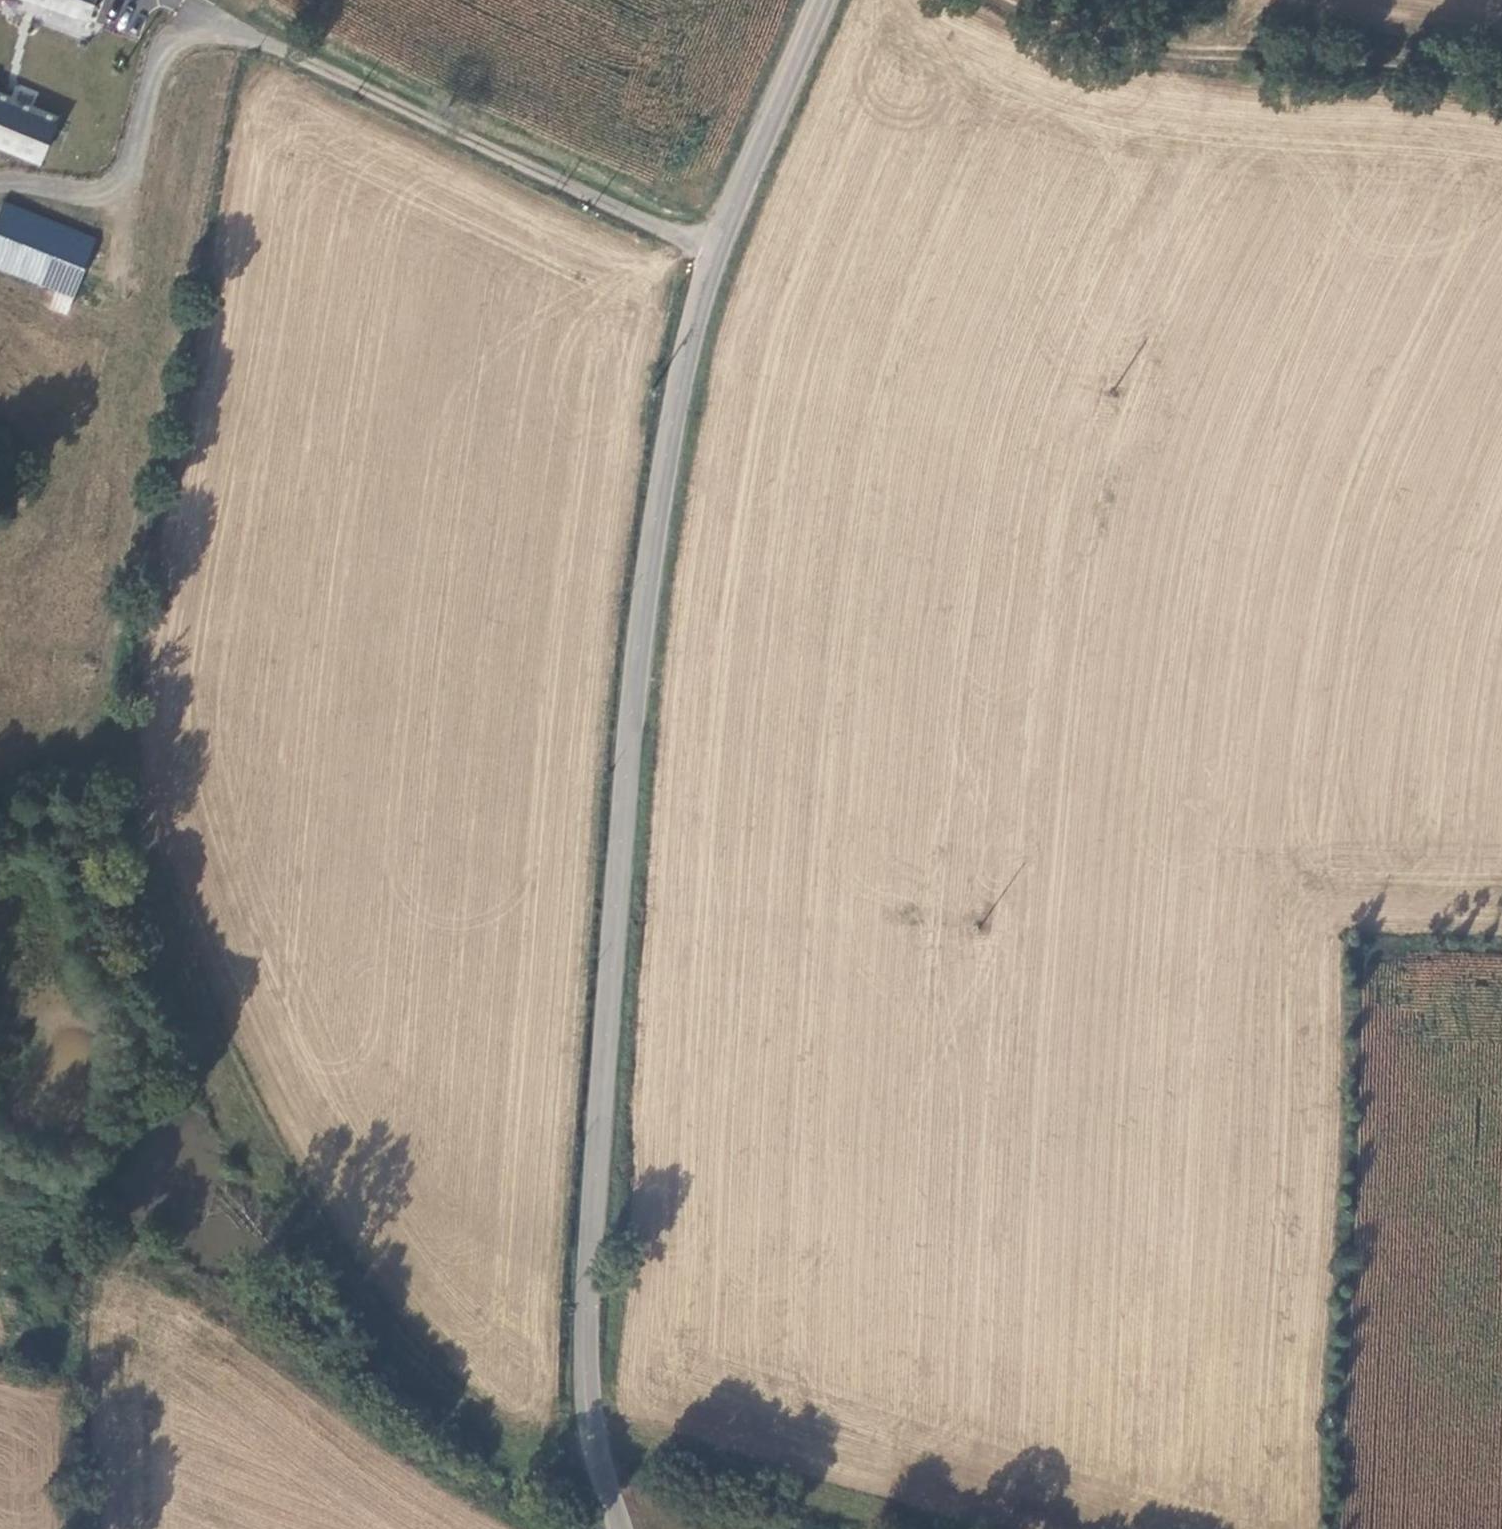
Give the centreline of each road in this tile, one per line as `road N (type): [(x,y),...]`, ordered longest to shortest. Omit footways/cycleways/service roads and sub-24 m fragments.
road 1 (tertiary): [(621,1528),(587,1405),(612,951),(643,624),(675,406),(715,253)]
road 2 (unclassified): [(715,253),(255,36),(170,32),(51,66)]
road 3 (tertiary): [(715,253),(820,0)]

